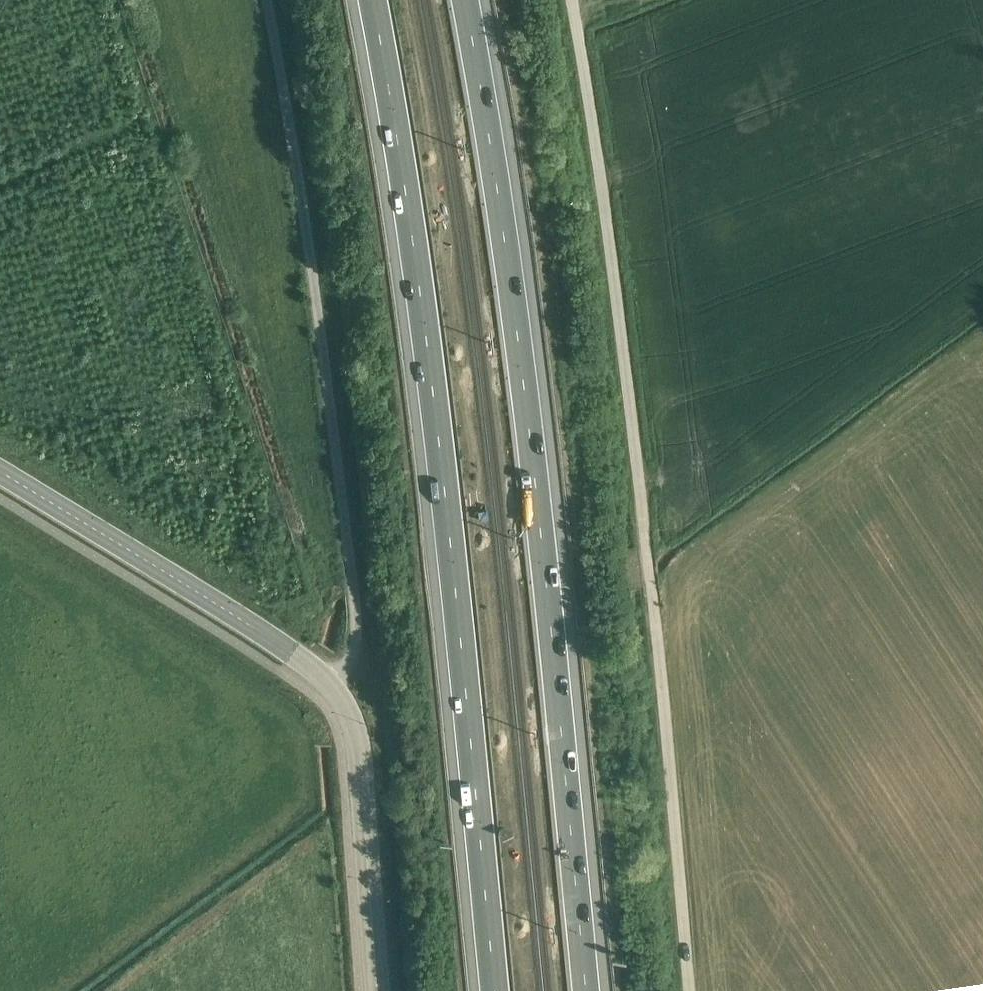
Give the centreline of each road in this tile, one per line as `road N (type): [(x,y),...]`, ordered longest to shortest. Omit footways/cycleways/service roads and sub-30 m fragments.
road 1 (motorway): [(373,0),(426,336),(495,990)]
road 2 (motorway): [(586,990),(517,326),(465,0)]
road 3 (unclassified): [(688,990),(648,543),(570,0)]
road 4 (unclassified): [(268,0),(358,618),(357,648),(331,689)]
road 5 (tertiary): [(0,475),(292,654),(331,689)]
road 6 (tertiary): [(331,689),(357,754),(376,990)]

